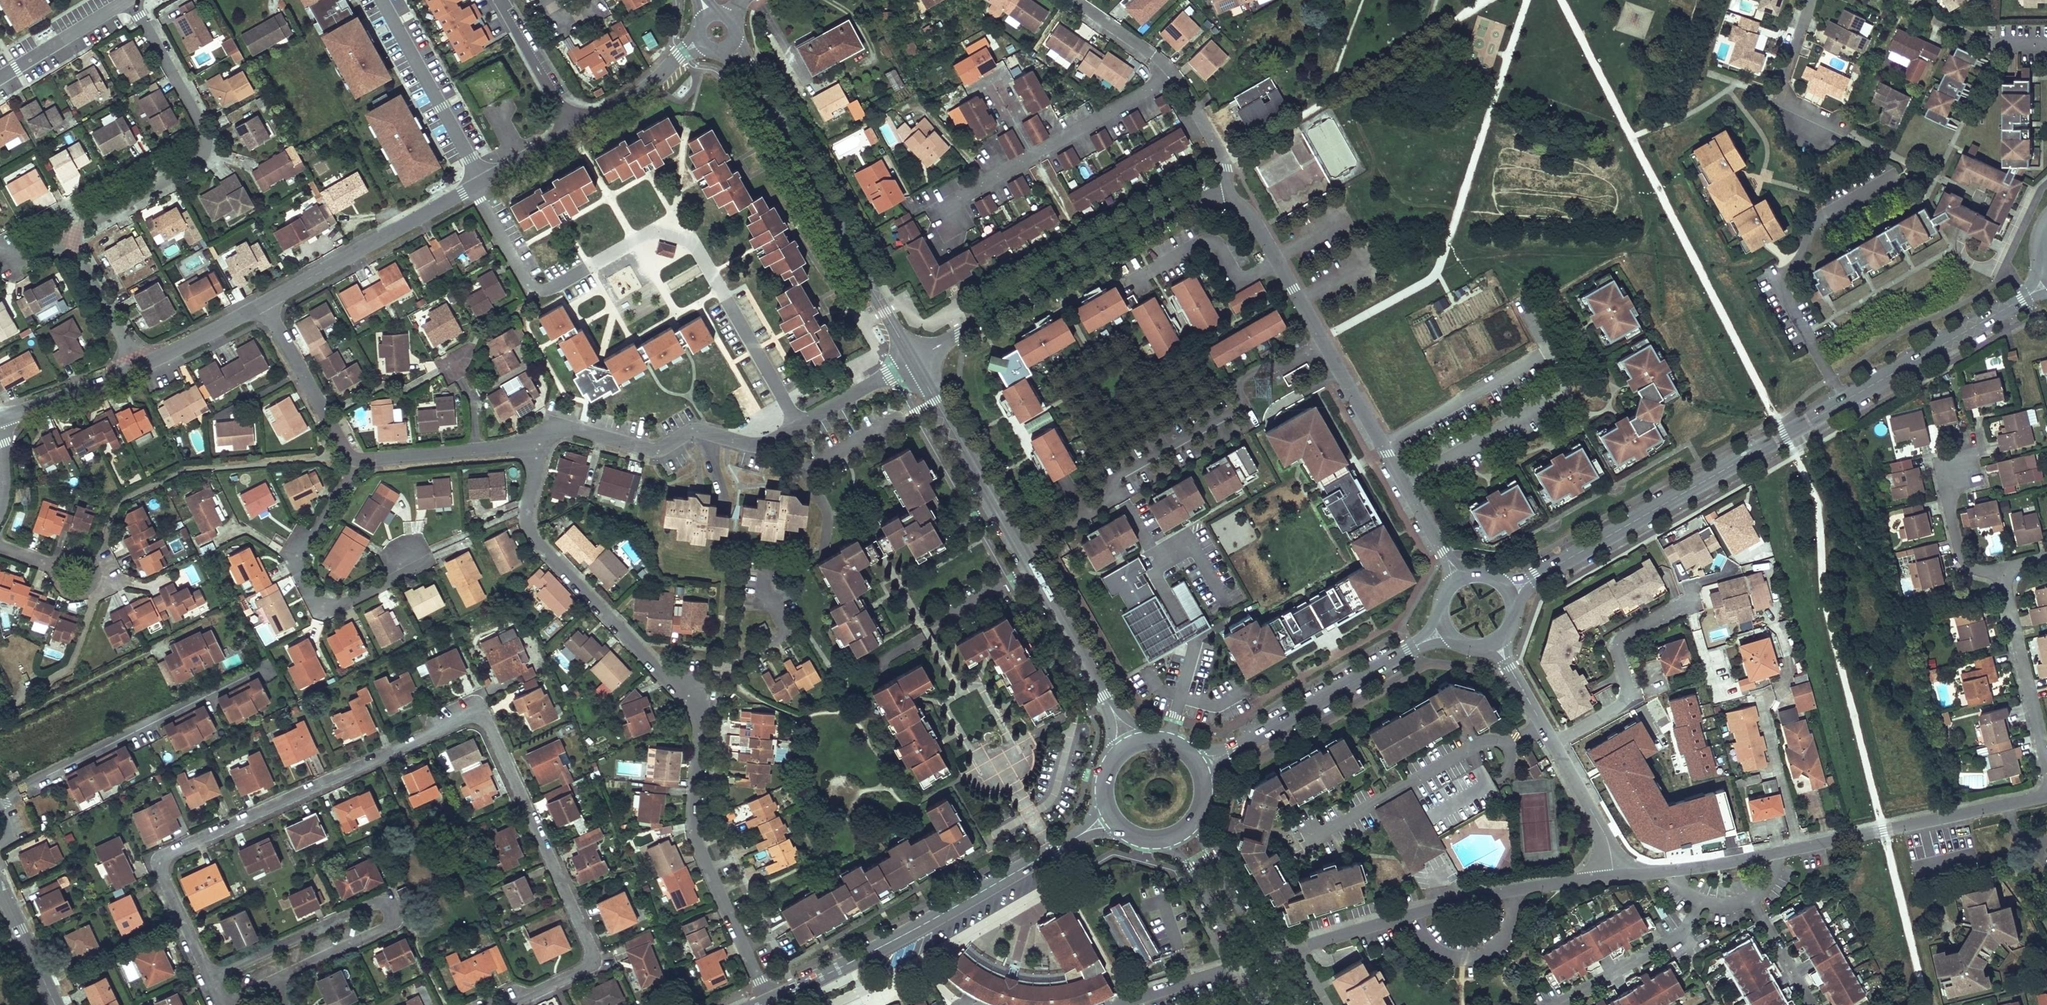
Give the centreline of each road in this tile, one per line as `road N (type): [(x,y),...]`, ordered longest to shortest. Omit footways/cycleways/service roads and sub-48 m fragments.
road 1 (residential): [(509,1004),(599,963),(479,709),(159,859),(211,976)]
road 2 (residential): [(536,446),(526,512),(531,537),(698,712),(692,823),(772,995)]
road 3 (residential): [(474,188),(531,288),(543,291),(652,231),(694,244),(799,426)]
road 4 (tertiary): [(912,360),(1127,742)]
road 5 (tertiary): [(1511,596),(1639,514),(1845,401)]
road 6 (tertiary): [(772,995),(870,952),(1108,818)]
road 7 (residential): [(1627,872),(1405,909),(1266,949)]
road 8 (residential): [(912,360),(1232,181)]
road 9 (tertiary): [(732,44),(912,360)]
road 10 (residential): [(1232,181),(1409,491)]
road 11 (residential): [(278,981),(388,928),(393,919),(385,902),(211,976)]
road 12 (residential): [(69,238),(201,161),(207,150),(207,135),(132,0)]
road 13 (residential): [(1740,570),(1700,582),(1683,608),(1626,635),(1619,650),(1625,700),(1552,743)]
road 14 (residential): [(1523,309),(1570,399),(1409,491)]
road 15 (residential): [(536,446),(564,427),(662,450),(695,431),(769,443),(799,426)]
road 16 (tertiary): [(1204,766),(1446,629)]
road 17 (residential): [(361,461),(298,555),(299,581),(309,596),(340,608),(392,580),(406,559)]
road 18 (residential): [(2046,795),(1802,847)]
road 19 (residential): [(264,310),(474,188)]
road 20 (tertiary): [(1845,401),(2046,283)]
road 21 (residential): [(381,0),(485,181)]
road 22 (residential): [(2046,758),(2001,570)]
road 23 (residential): [(1703,897),(1668,937),(1549,1004)]
road 24 (residential): [(1852,138),(1790,111),(1778,92),(1808,0)]
road 25 (residential): [(264,310),(346,455),(361,461)]
road 26 (residential): [(512,312),(478,332),(460,371),(476,405),(478,453)]
road 27 (residential): [(2001,570),(1966,564),(1955,532),(1946,486),(1973,444)]
road 28 (residential): [(1174,80),(1036,157)]
road 29 (residential): [(573,131),(700,39)]
road 30 (residential): [(1802,847),(1766,696)]
road 31 (residential): [(131,0),(0,78)]
road 32 (residential): [(1552,743),(1627,872)]
road 33 (residential): [(573,131),(502,0)]
road 34 (residential): [(3,419),(142,367)]
road 35 (residential): [(142,367),(69,238)]
road 36 (residential): [(1266,949),(1210,855),(1201,818)]
road 37 (residential): [(2046,46),(1994,46),(1934,18),(1923,0)]
road 38 (residential): [(1775,281),(1845,401)]
road 39 (residential): [(1171,842),(1243,959)]
road 40 (residential): [(142,367),(264,310)]
road 41 (residential): [(1243,959),(1118,1004)]
road 42 (residential): [(799,426),(912,360)]
road 43 (residential): [(1749,894),(1816,1004)]
road 44 (residential): [(1075,0),(1174,80)]
road 45 (tertiary): [(0,889),(54,1004)]

